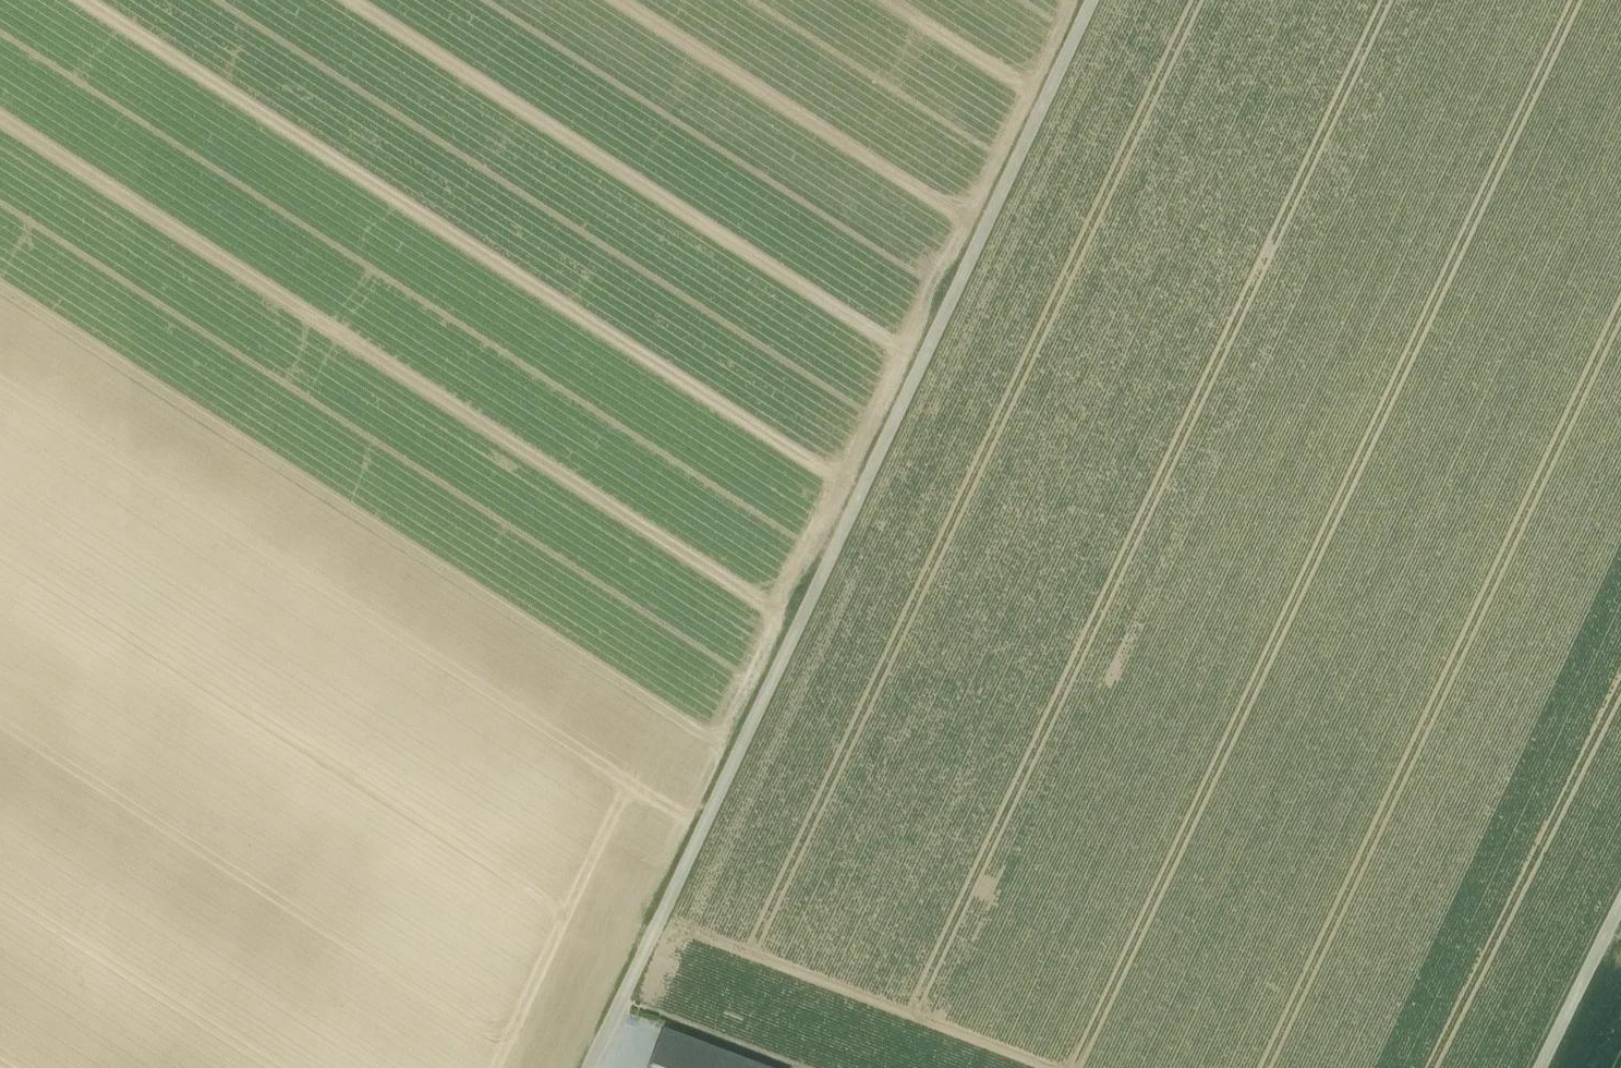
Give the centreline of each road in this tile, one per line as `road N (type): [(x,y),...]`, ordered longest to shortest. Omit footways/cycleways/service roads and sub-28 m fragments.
road 1 (track): [(593,1067),(1091,0)]
road 2 (track): [(1539,1067),(1620,902)]

